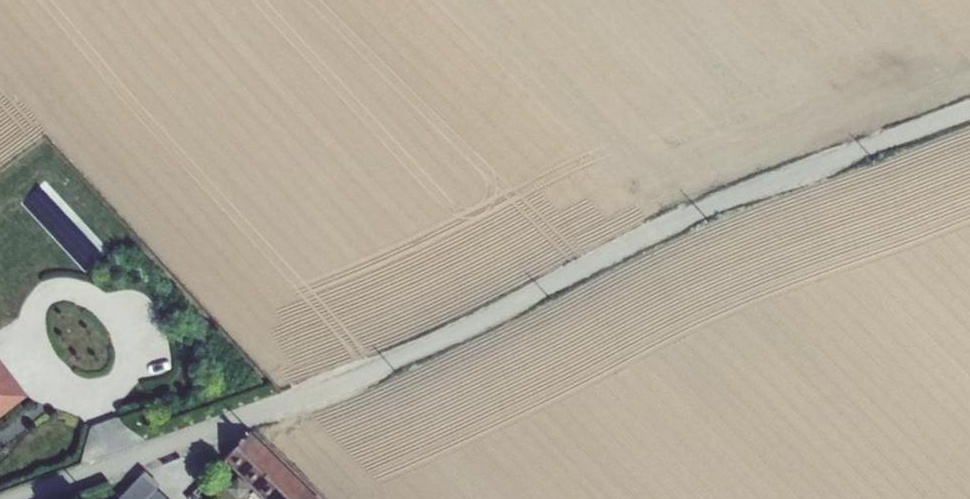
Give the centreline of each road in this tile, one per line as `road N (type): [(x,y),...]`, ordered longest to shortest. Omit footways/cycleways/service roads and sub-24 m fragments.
road 1 (residential): [(969,109),(823,153),(0,480)]

